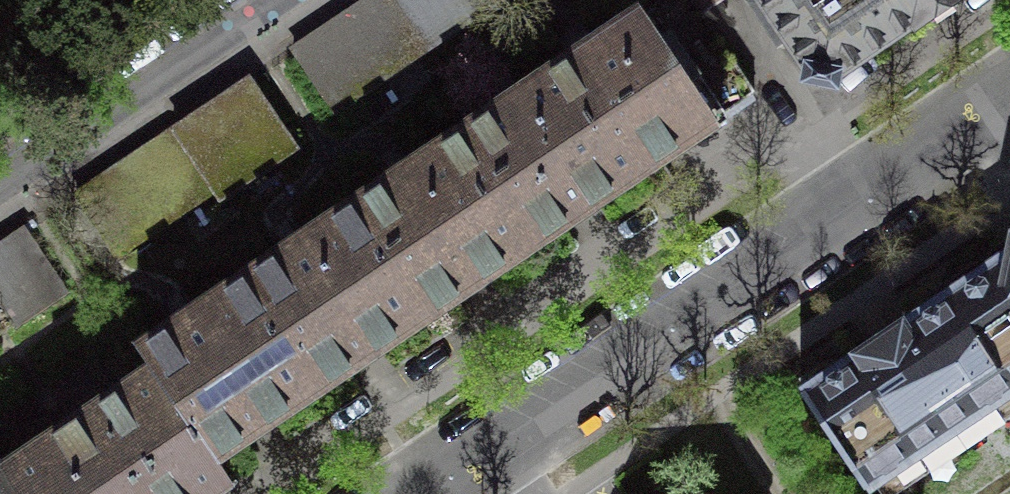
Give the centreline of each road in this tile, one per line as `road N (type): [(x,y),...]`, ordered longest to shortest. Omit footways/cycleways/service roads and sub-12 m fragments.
road 1 (residential): [(1002,106),(422,493)]
road 2 (residential): [(0,178),(266,0)]

